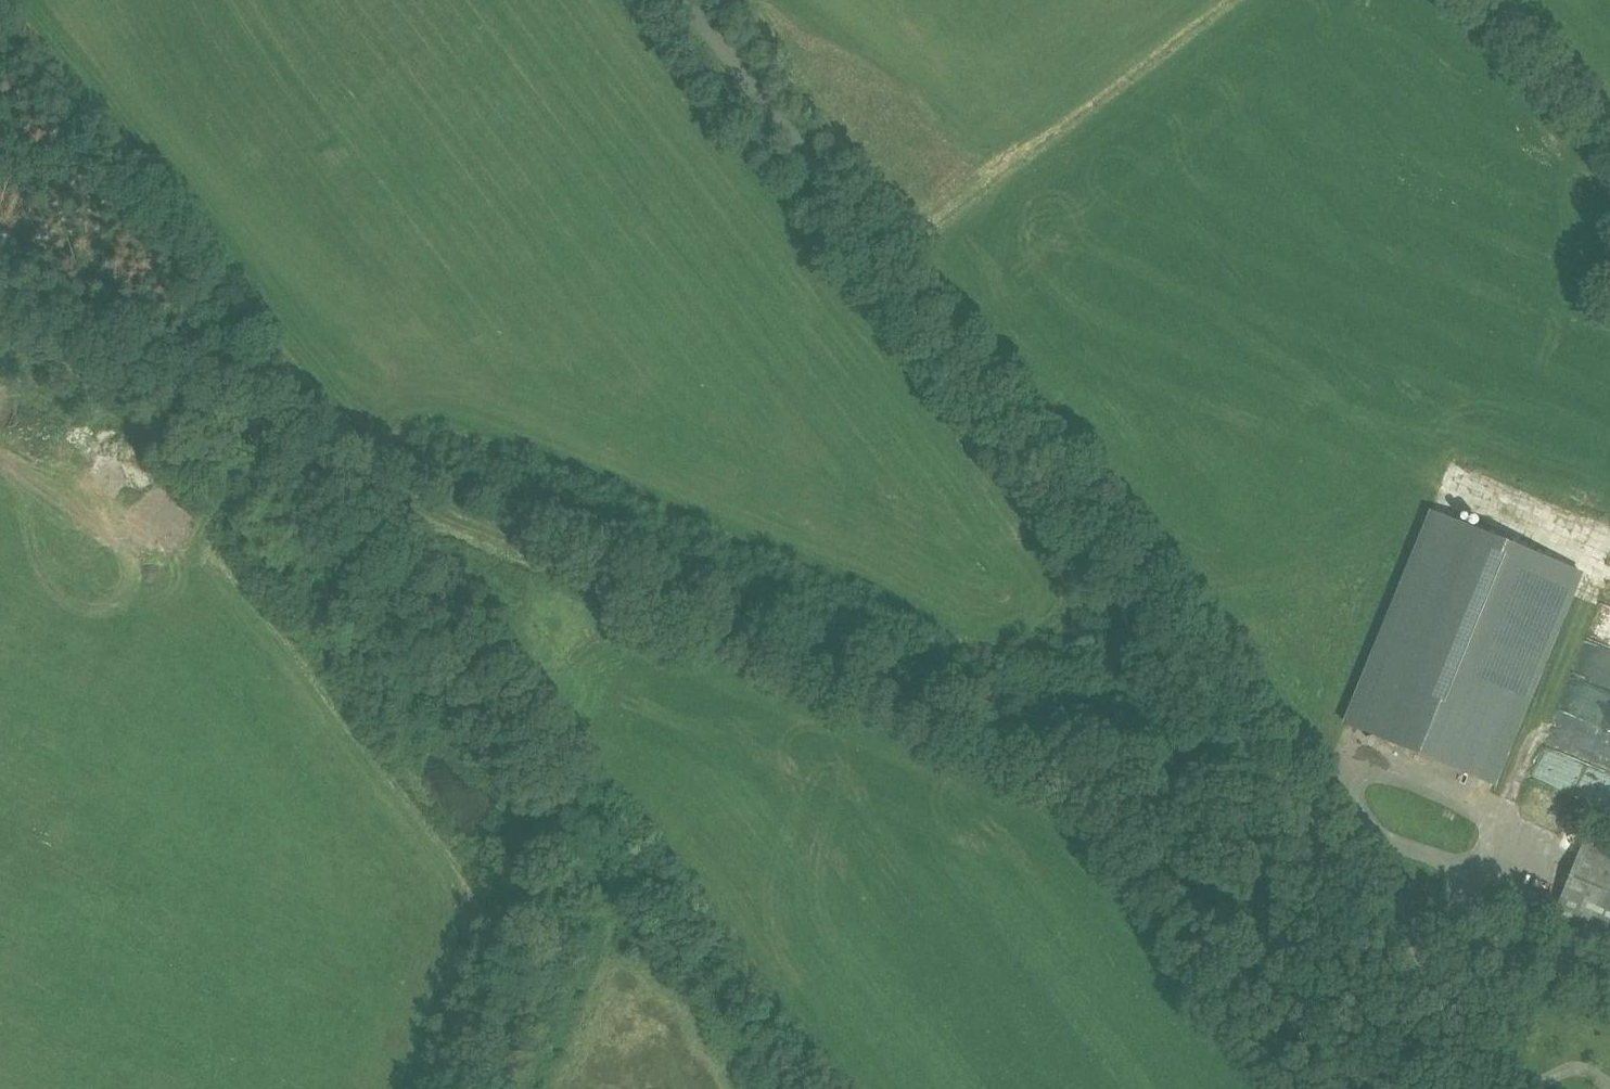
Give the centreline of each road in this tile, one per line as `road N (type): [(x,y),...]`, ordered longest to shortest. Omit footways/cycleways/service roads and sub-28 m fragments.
road 1 (track): [(1352,889),(0,335)]
road 2 (unclassified): [(1352,889),(975,365),(693,0)]
road 3 (unclassified): [(1609,991),(1352,889)]
road 4 (unclassified): [(1505,1088),(1352,889)]

